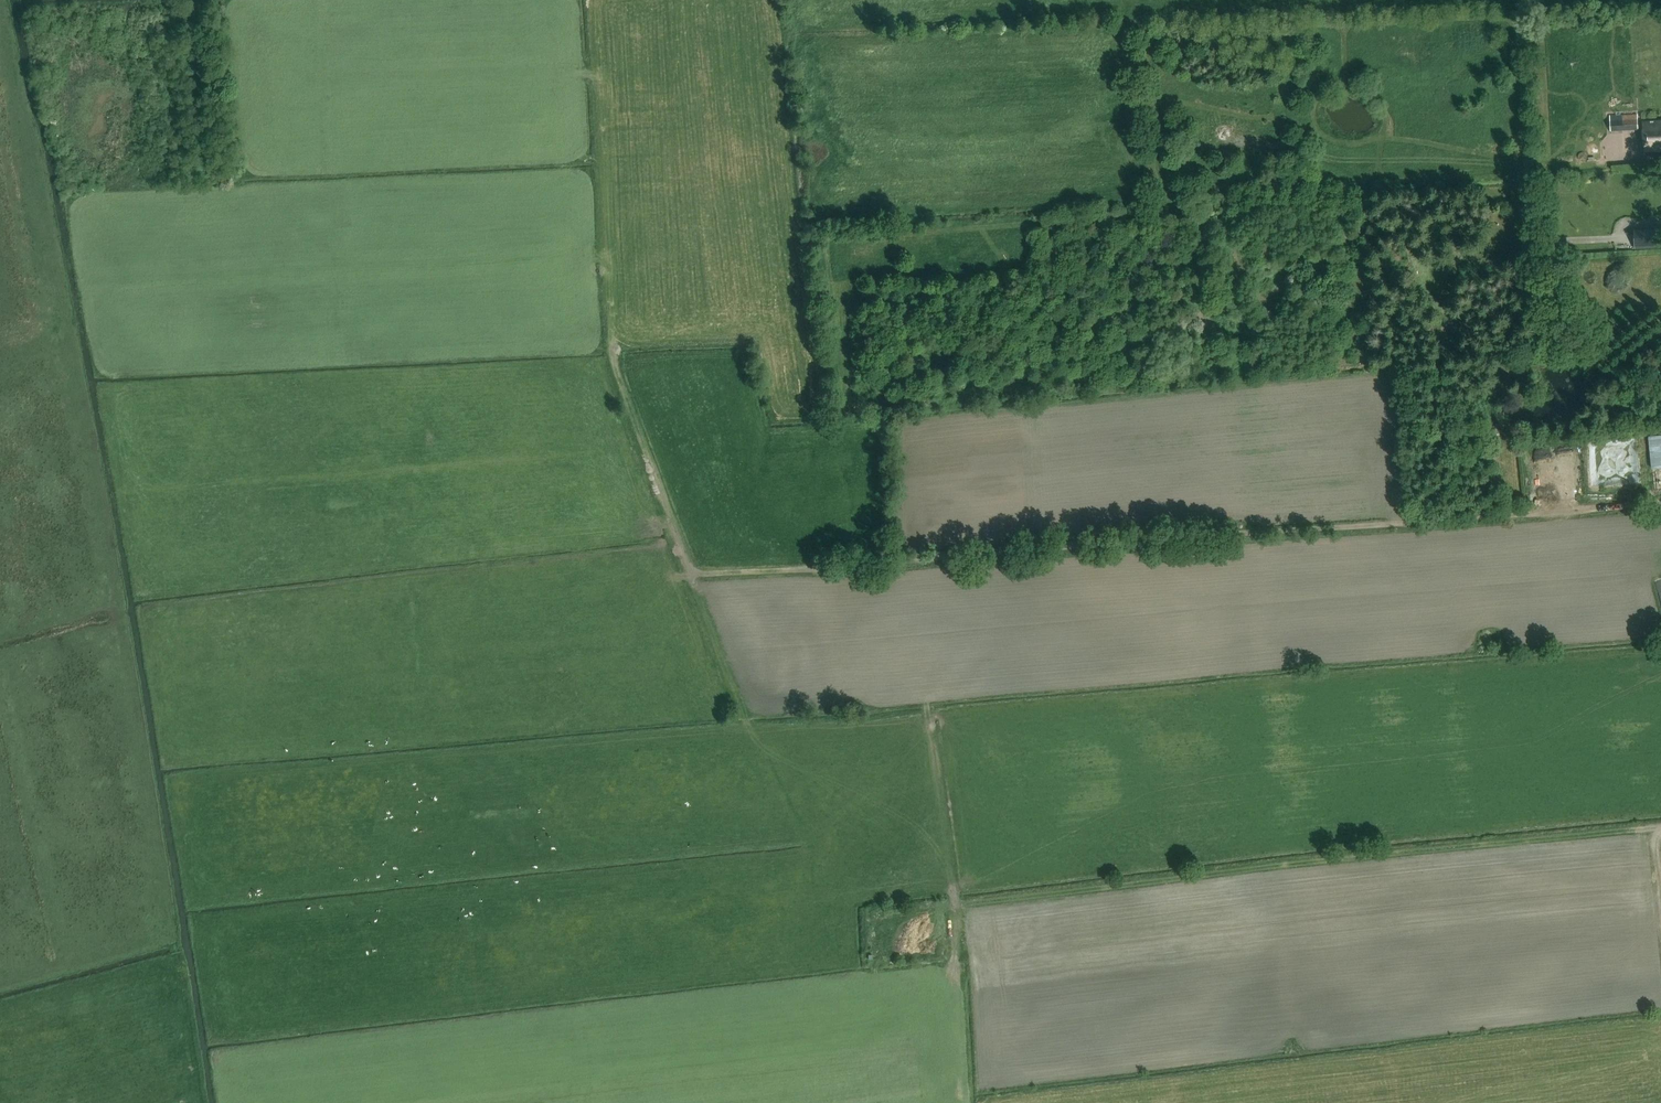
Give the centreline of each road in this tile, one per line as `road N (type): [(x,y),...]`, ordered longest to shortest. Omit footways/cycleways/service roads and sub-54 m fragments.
road 1 (track): [(1660,501),(829,568)]
road 2 (track): [(1660,828),(1013,897),(973,912),(949,976)]

